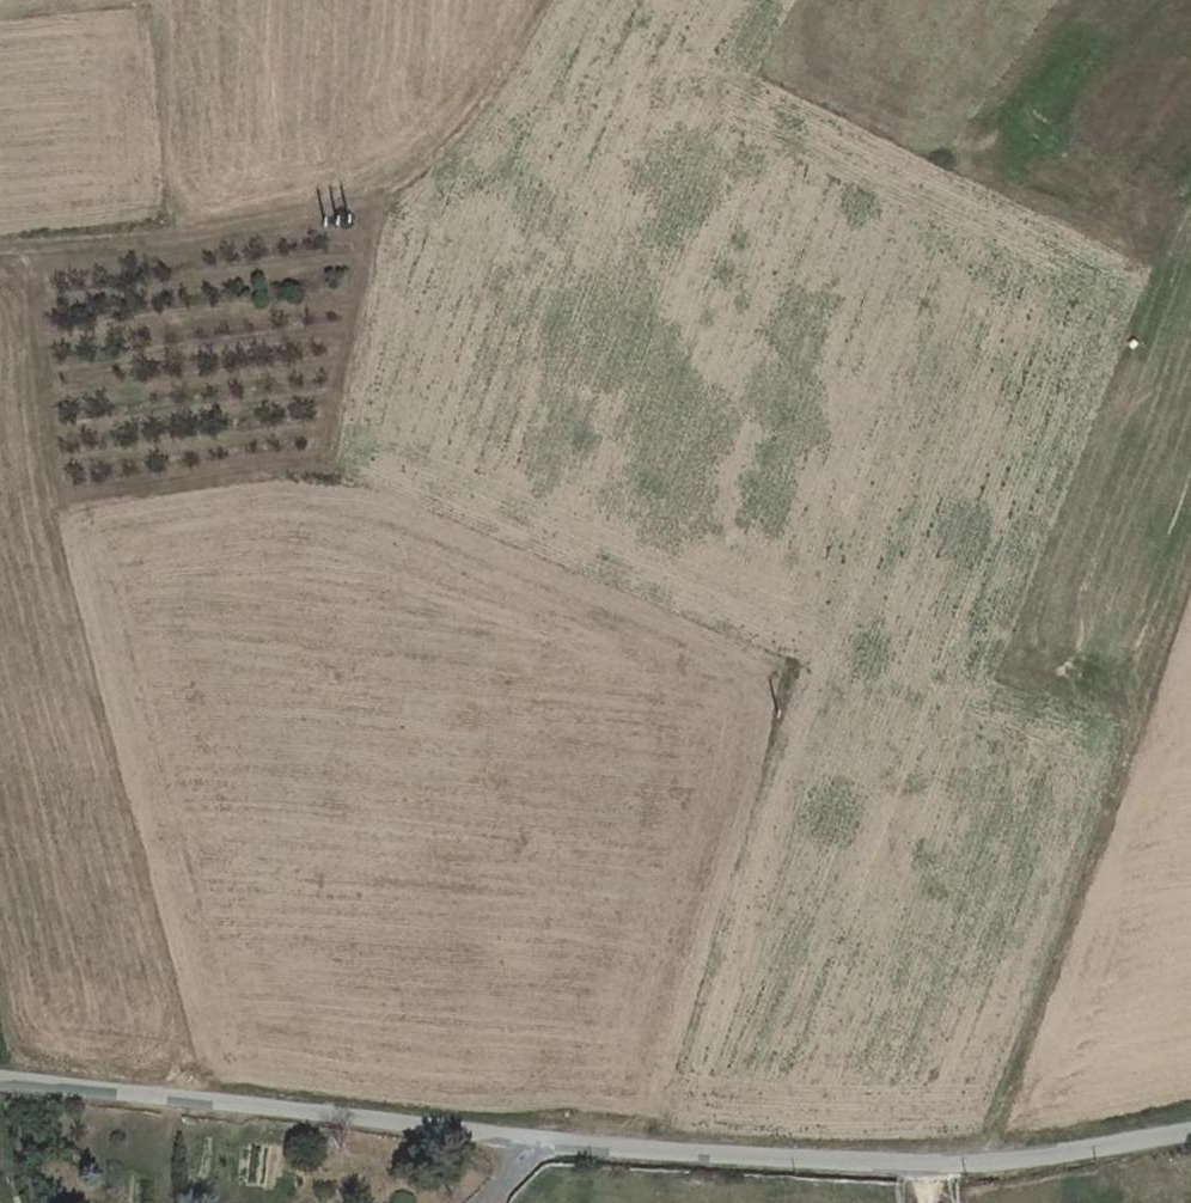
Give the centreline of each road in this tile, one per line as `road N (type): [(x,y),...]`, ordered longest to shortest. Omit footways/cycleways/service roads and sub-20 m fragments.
road 1 (unclassified): [(1190,1130),(963,1166),(530,1141)]
road 2 (unclassified): [(530,1141),(0,1078)]

